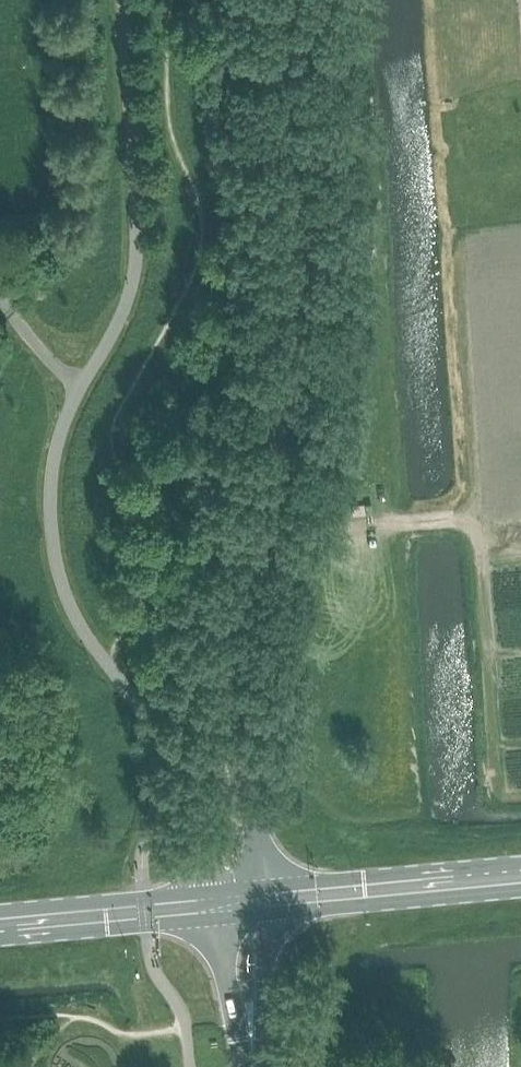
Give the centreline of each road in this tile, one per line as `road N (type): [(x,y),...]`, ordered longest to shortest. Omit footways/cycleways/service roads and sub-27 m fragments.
road 1 (unclassified): [(241,902),(225,636),(276,414),(288,315),(266,0)]
road 2 (secondary): [(241,902),(520,874)]
road 3 (secondary): [(0,925),(241,902)]
road 4 (track): [(251,515),(312,529),(460,517)]
road 5 (tertiary): [(255,1066),(241,902)]

